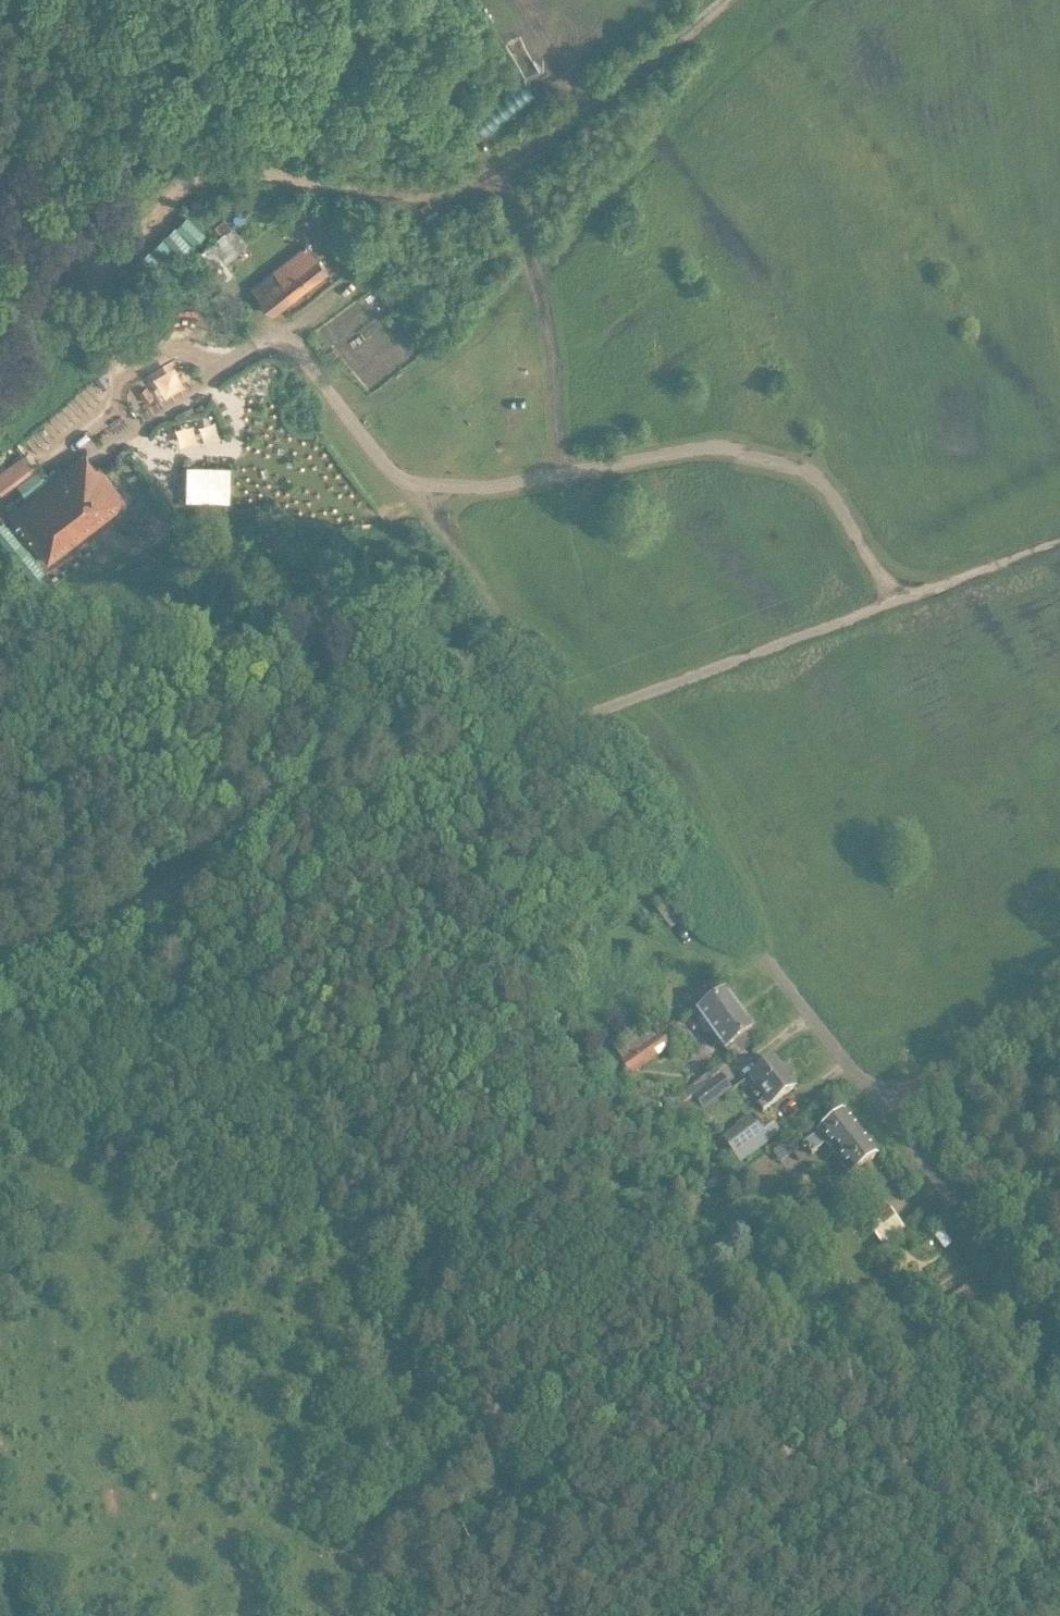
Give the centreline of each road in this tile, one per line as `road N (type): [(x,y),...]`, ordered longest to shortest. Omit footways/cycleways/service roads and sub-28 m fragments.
road 1 (unclassified): [(0,954),(583,714),(1059,535)]
road 2 (track): [(893,596),(835,490),(803,467),(747,455),(631,462),(503,490),(397,493),(306,359),(286,343),(265,343),(141,428),(107,428),(81,448)]
road 3 (track): [(506,182),(543,319),(556,439),(574,475)]
road 4 (track): [(506,182),(430,198),(218,159)]
road 5 (track): [(583,714),(556,693),(397,493)]
road 6 (track): [(725,0),(506,182)]
road 7 (track): [(131,374),(98,313),(127,240),(218,159)]
road 8 (track): [(107,428),(131,374),(175,348),(228,369)]

